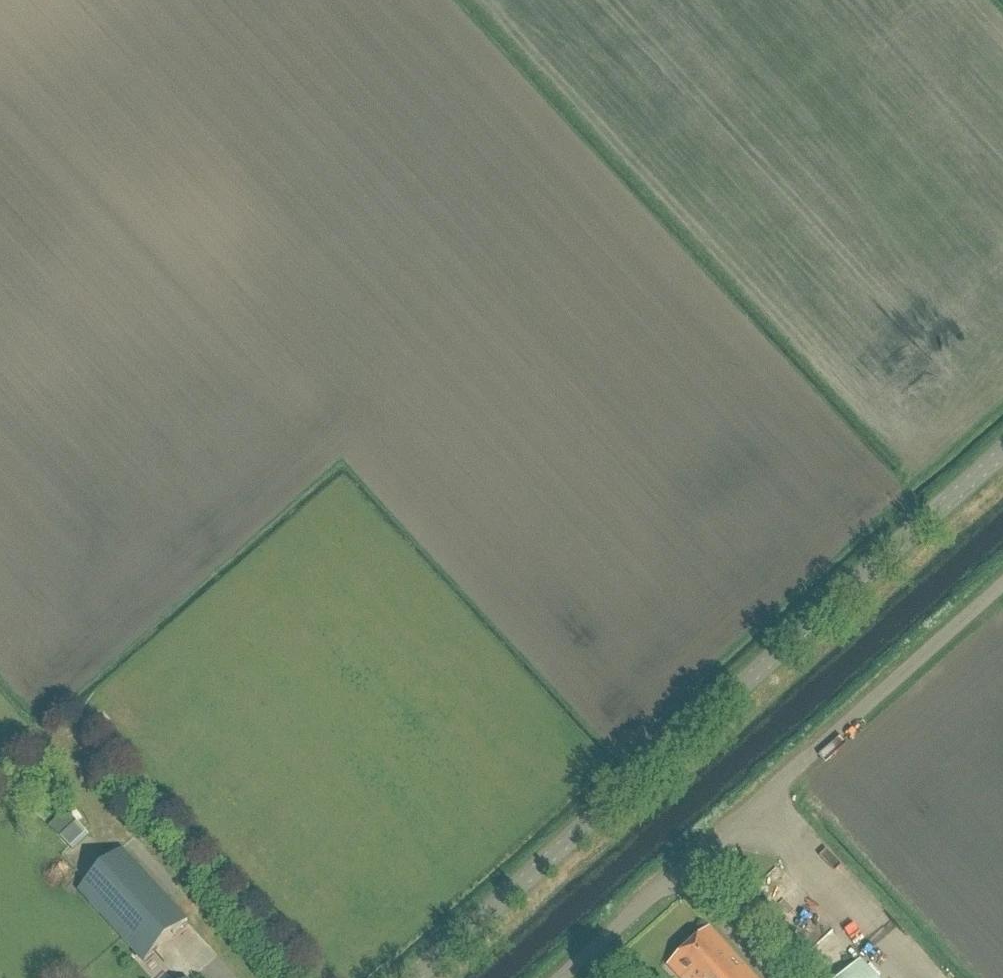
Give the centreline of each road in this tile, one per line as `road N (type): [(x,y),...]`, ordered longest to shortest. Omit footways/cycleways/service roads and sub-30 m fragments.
road 1 (tertiary): [(415,977),(1002,456)]
road 2 (unclassified): [(559,977),(1002,581)]

